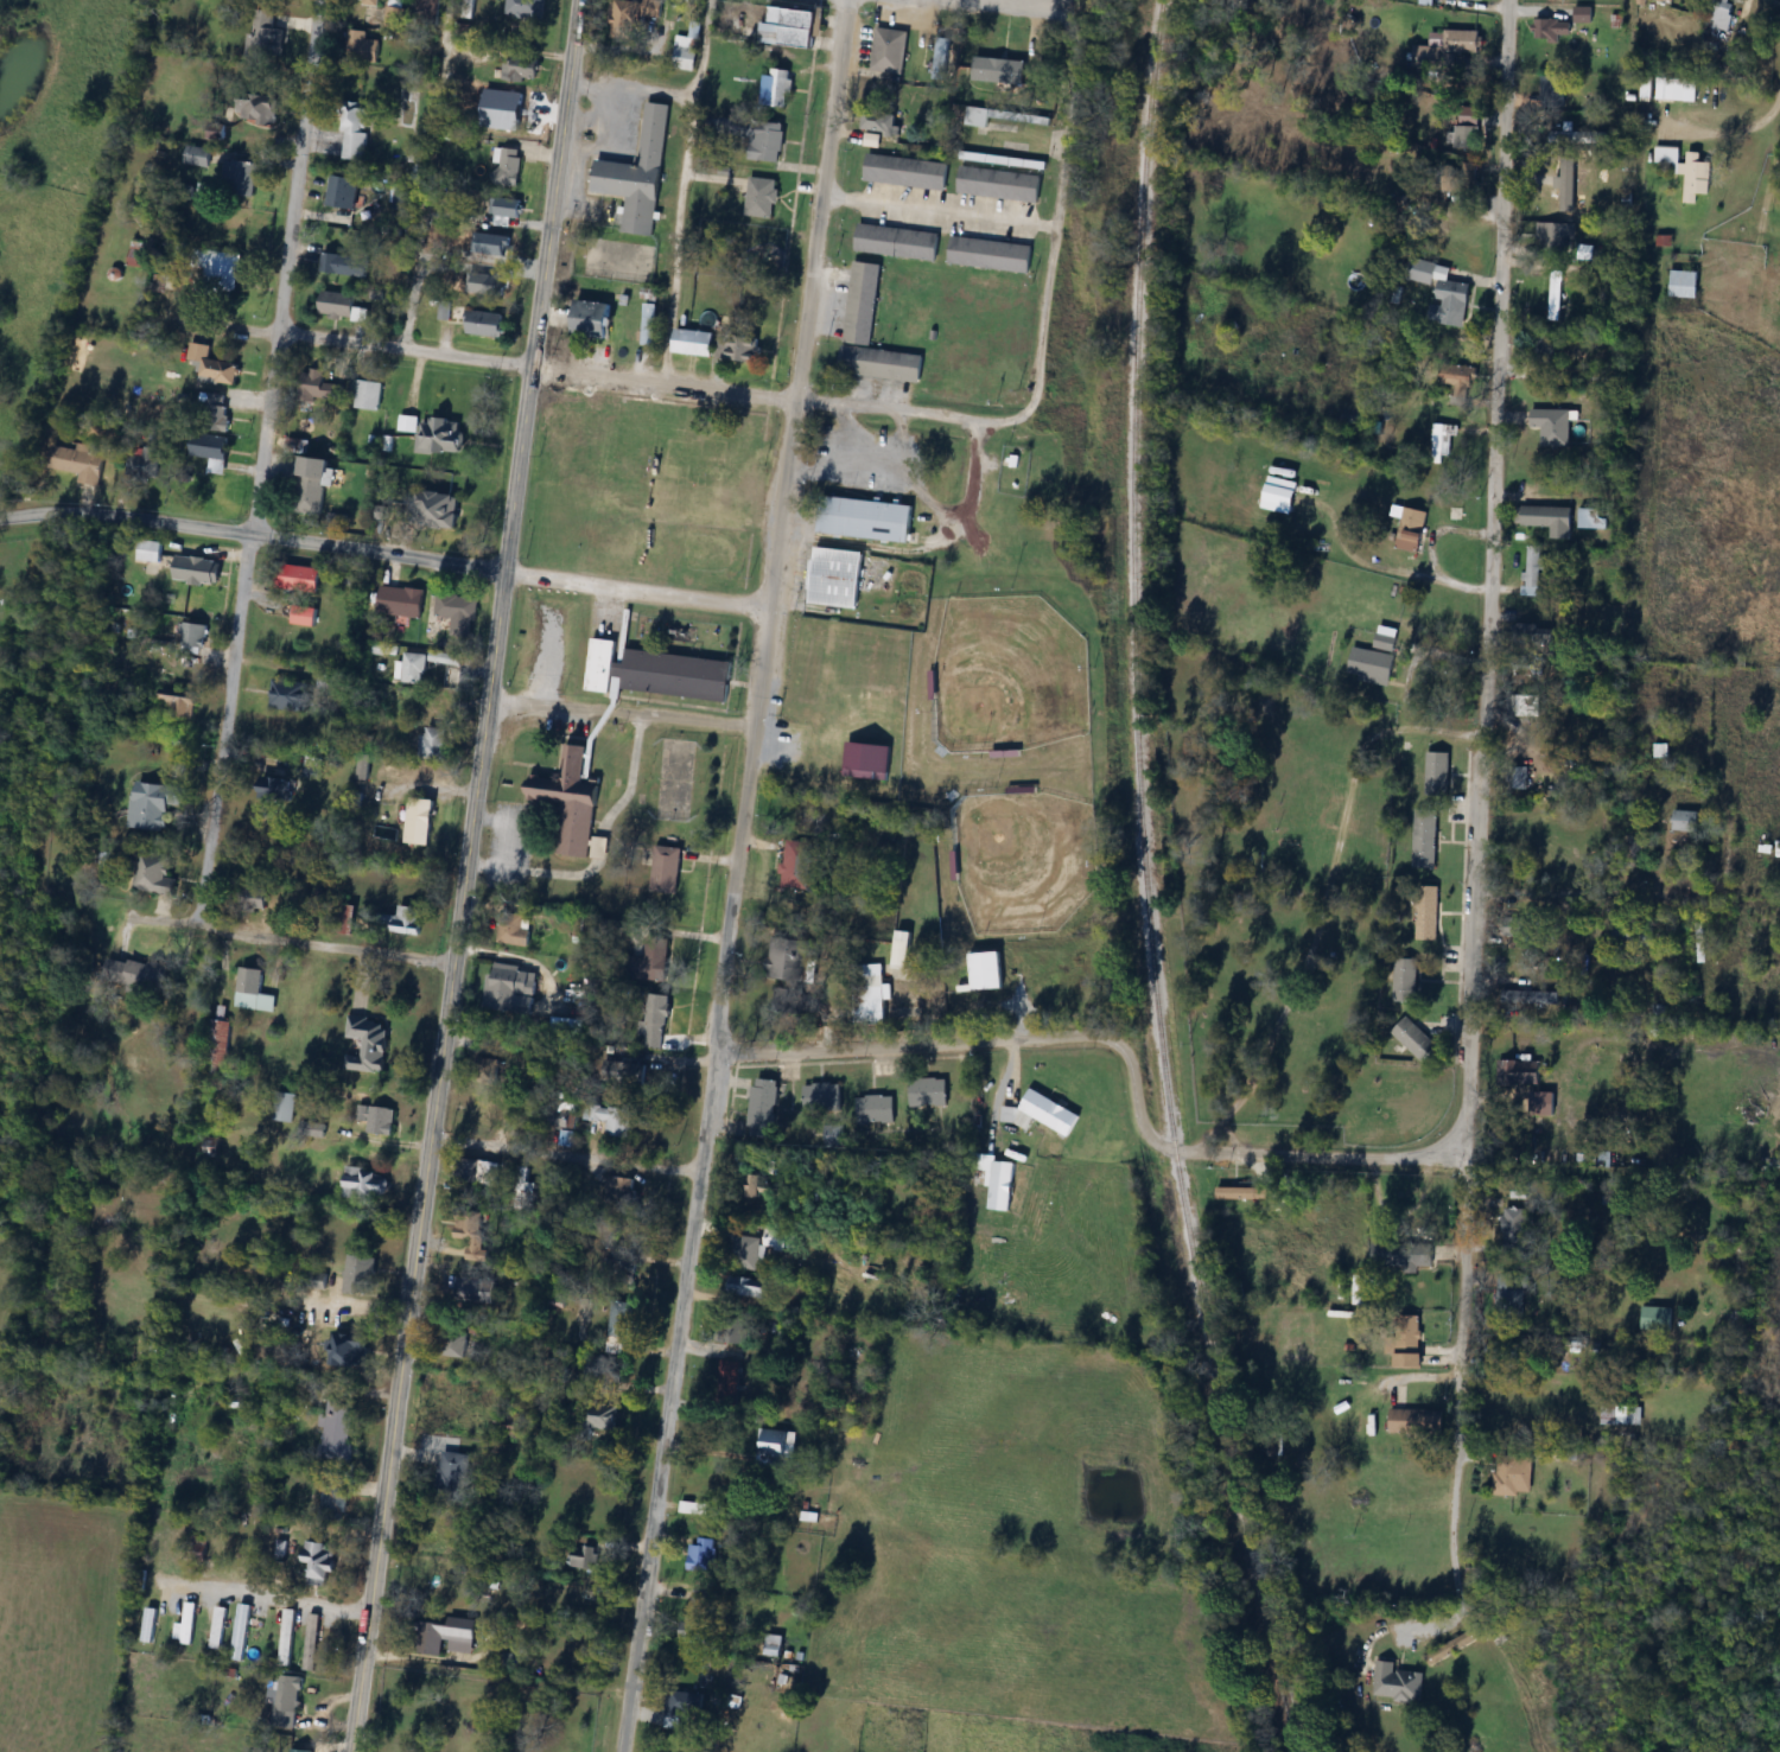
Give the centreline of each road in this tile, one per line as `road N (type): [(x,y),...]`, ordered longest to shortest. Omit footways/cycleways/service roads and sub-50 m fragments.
road 1 (primary): [(350,1751),(580,0)]
road 2 (residential): [(620,1751),(848,0)]
road 3 (residential): [(1455,1562),(1470,1161),(1463,883),(1482,705),(1509,0)]
road 4 (residential): [(196,922),(315,0)]
road 5 (residential): [(0,524),(123,517),(771,609)]
road 6 (residential): [(973,423),(276,337)]
road 7 (residential): [(1174,1151),(1145,1136),(1125,1056),(1096,1038),(711,1057)]
road 8 (residential): [(973,423),(1006,423),(1029,409),(1077,42),(1070,12)]
road 9 (residential): [(1463,883),(1706,897),(1718,891),(1728,821),(1722,808),(1658,796)]
road 10 (track): [(1207,1155),(1291,995),(1350,791)]
road 11 (track): [(711,0),(663,384)]
road 12 (residential): [(452,963),(196,922),(129,919)]
road 13 (residential): [(1470,1161),(1174,1151)]
road 14 (residential): [(757,727),(488,701)]
road 15 (residential): [(430,1142),(697,1170)]
road 16 (residential): [(1779,102),(1748,128),(1659,130)]

